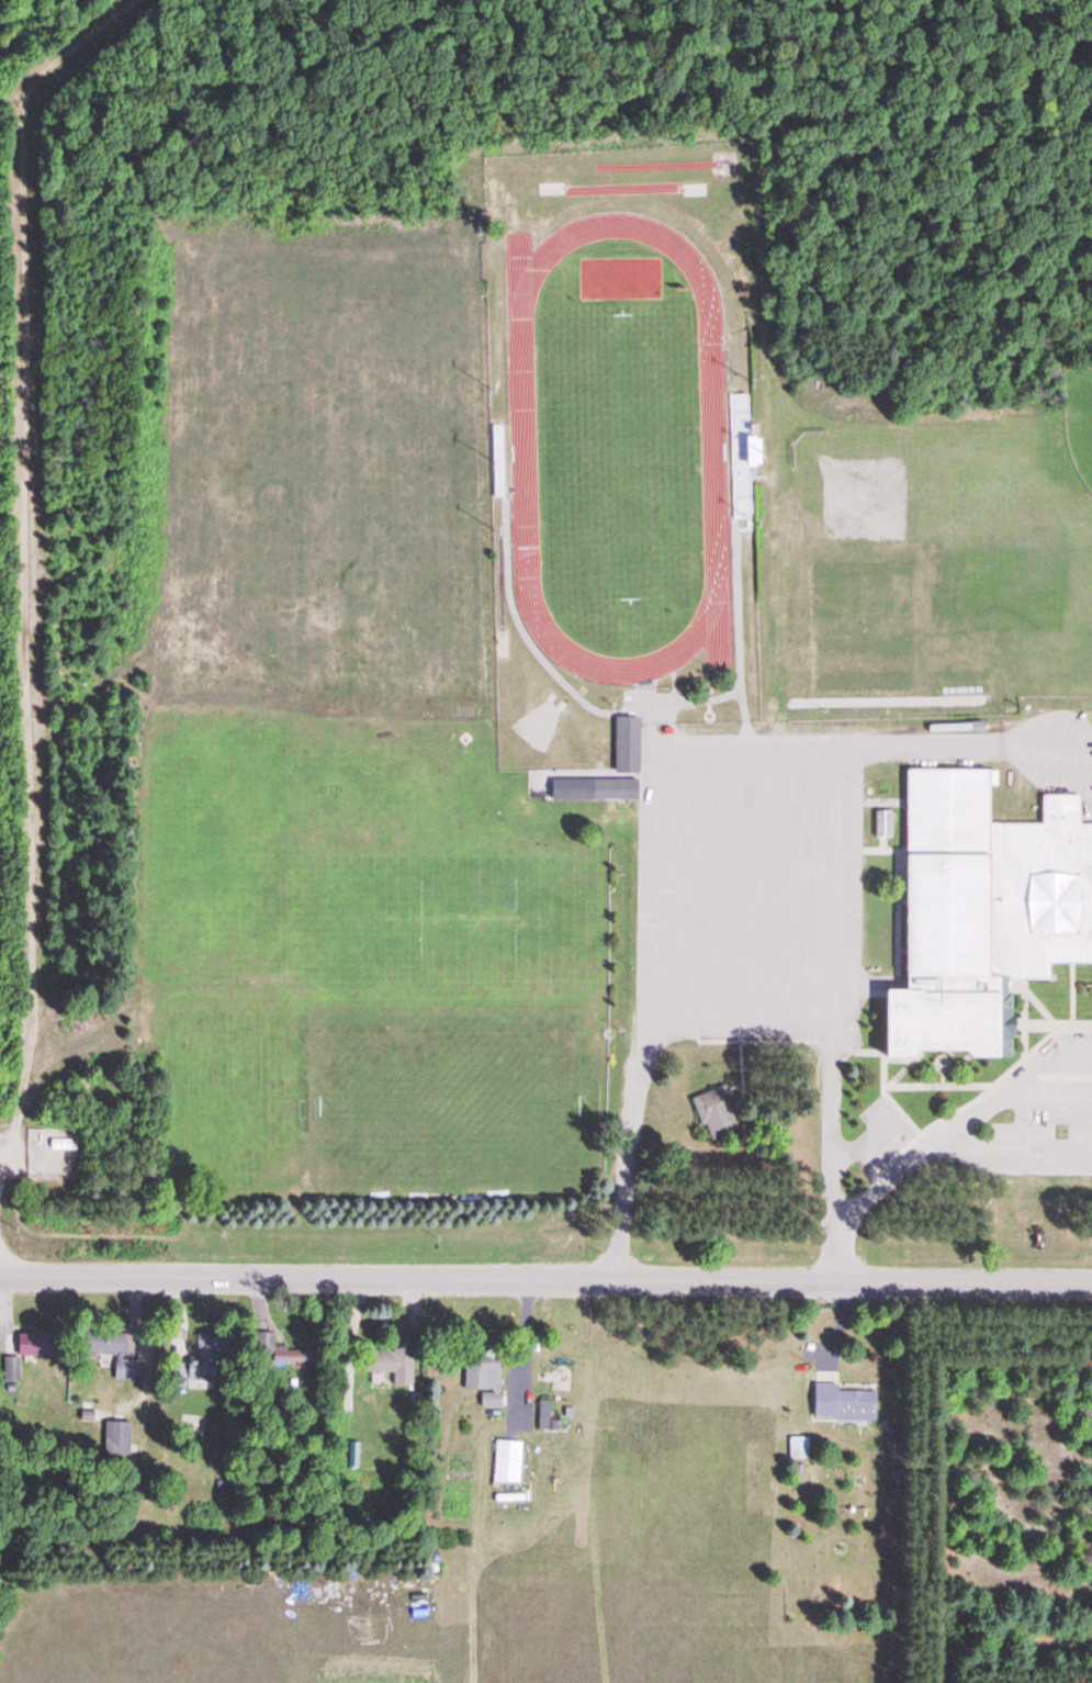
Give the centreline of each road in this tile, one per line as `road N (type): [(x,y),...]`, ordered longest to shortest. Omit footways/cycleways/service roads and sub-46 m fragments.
road 1 (tertiary): [(0,1279),(1091,1285)]

